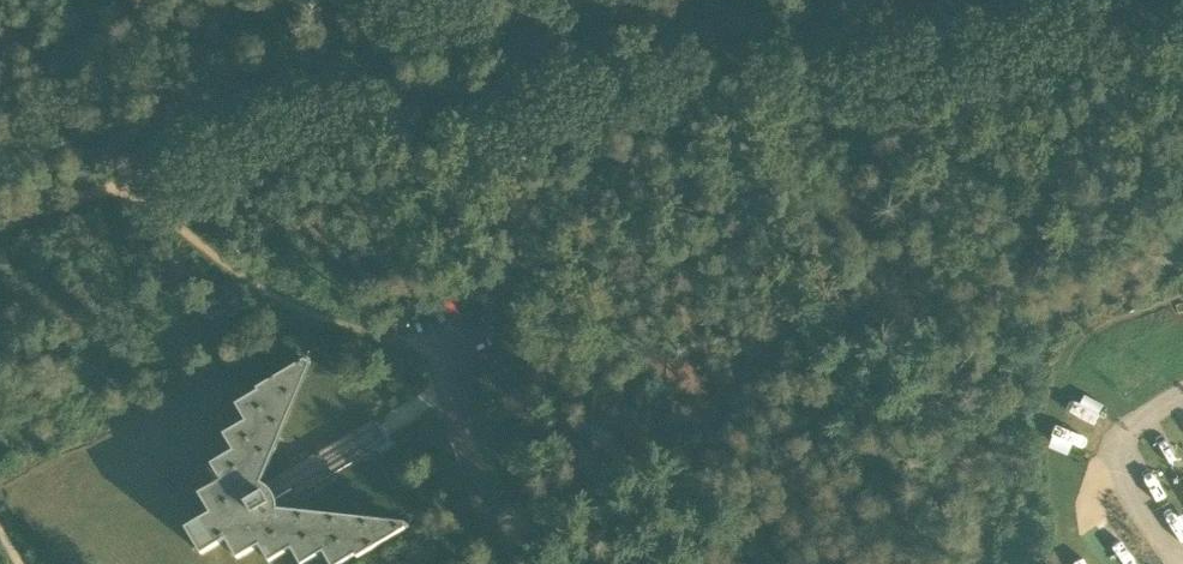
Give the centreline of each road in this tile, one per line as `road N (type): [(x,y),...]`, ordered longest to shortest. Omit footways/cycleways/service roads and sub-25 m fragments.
road 1 (track): [(0,228),(361,96),(1182,8)]
road 2 (track): [(115,184),(230,267),(333,320),(438,349)]
road 3 (residential): [(504,563),(438,349)]

